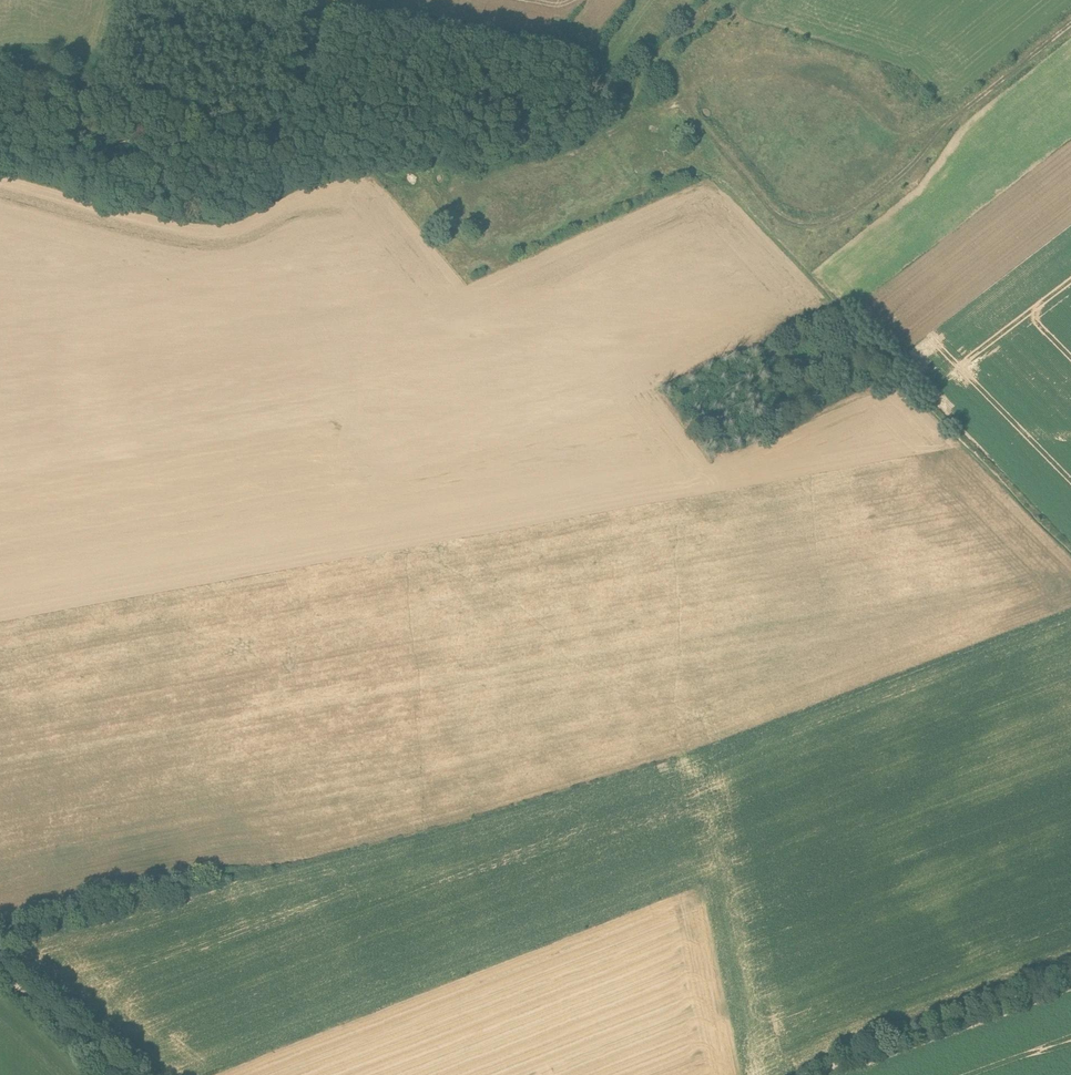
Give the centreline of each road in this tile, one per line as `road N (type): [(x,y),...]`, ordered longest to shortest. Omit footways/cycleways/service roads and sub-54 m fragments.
road 1 (track): [(685,101),(778,214),(813,227),(869,199),(916,161),(930,137),(1070,24)]
road 2 (track): [(0,938),(477,811)]
road 3 (track): [(1070,979),(811,1074)]
road 4 (track): [(0,972),(125,1074)]

